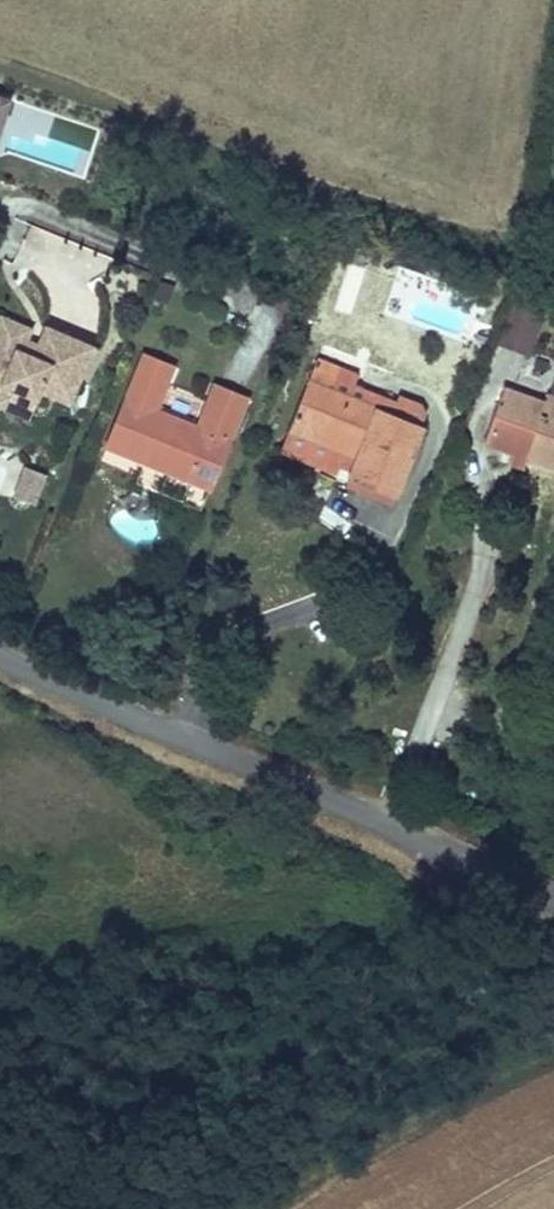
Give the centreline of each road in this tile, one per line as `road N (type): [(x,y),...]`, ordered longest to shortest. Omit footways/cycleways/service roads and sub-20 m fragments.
road 1 (tertiary): [(0,662),(553,899)]
road 2 (track): [(394,829),(482,581),(463,454)]

